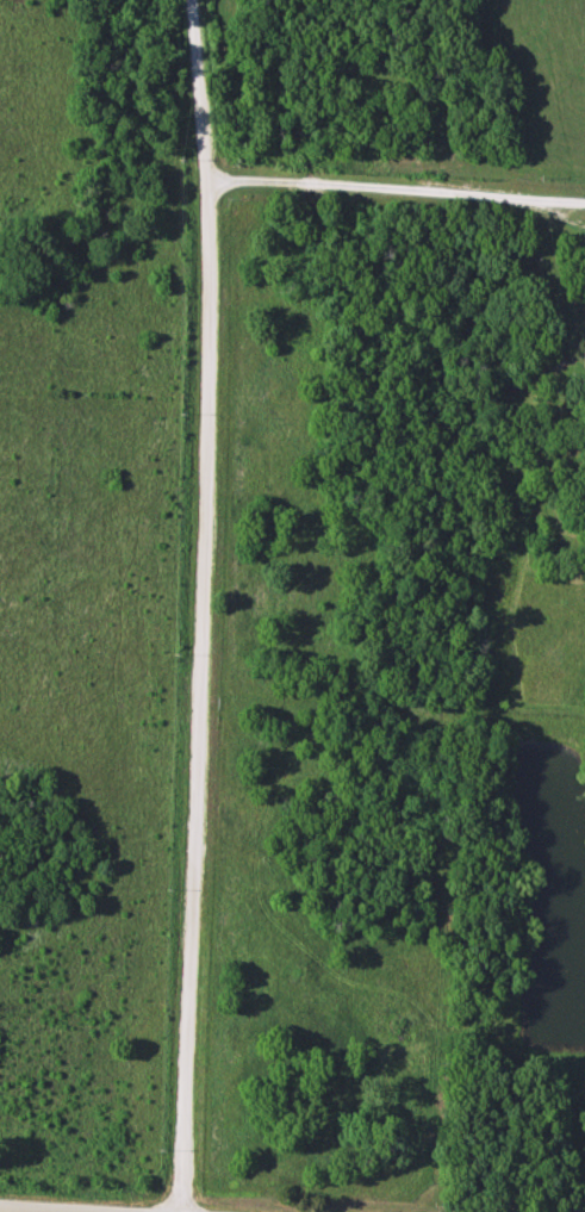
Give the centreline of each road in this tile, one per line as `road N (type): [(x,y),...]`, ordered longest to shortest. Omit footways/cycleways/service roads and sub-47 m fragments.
road 1 (residential): [(178,1211),(209,184),(189,0)]
road 2 (residential): [(584,204),(209,184)]
road 3 (residential): [(126,1211),(0,1206)]

